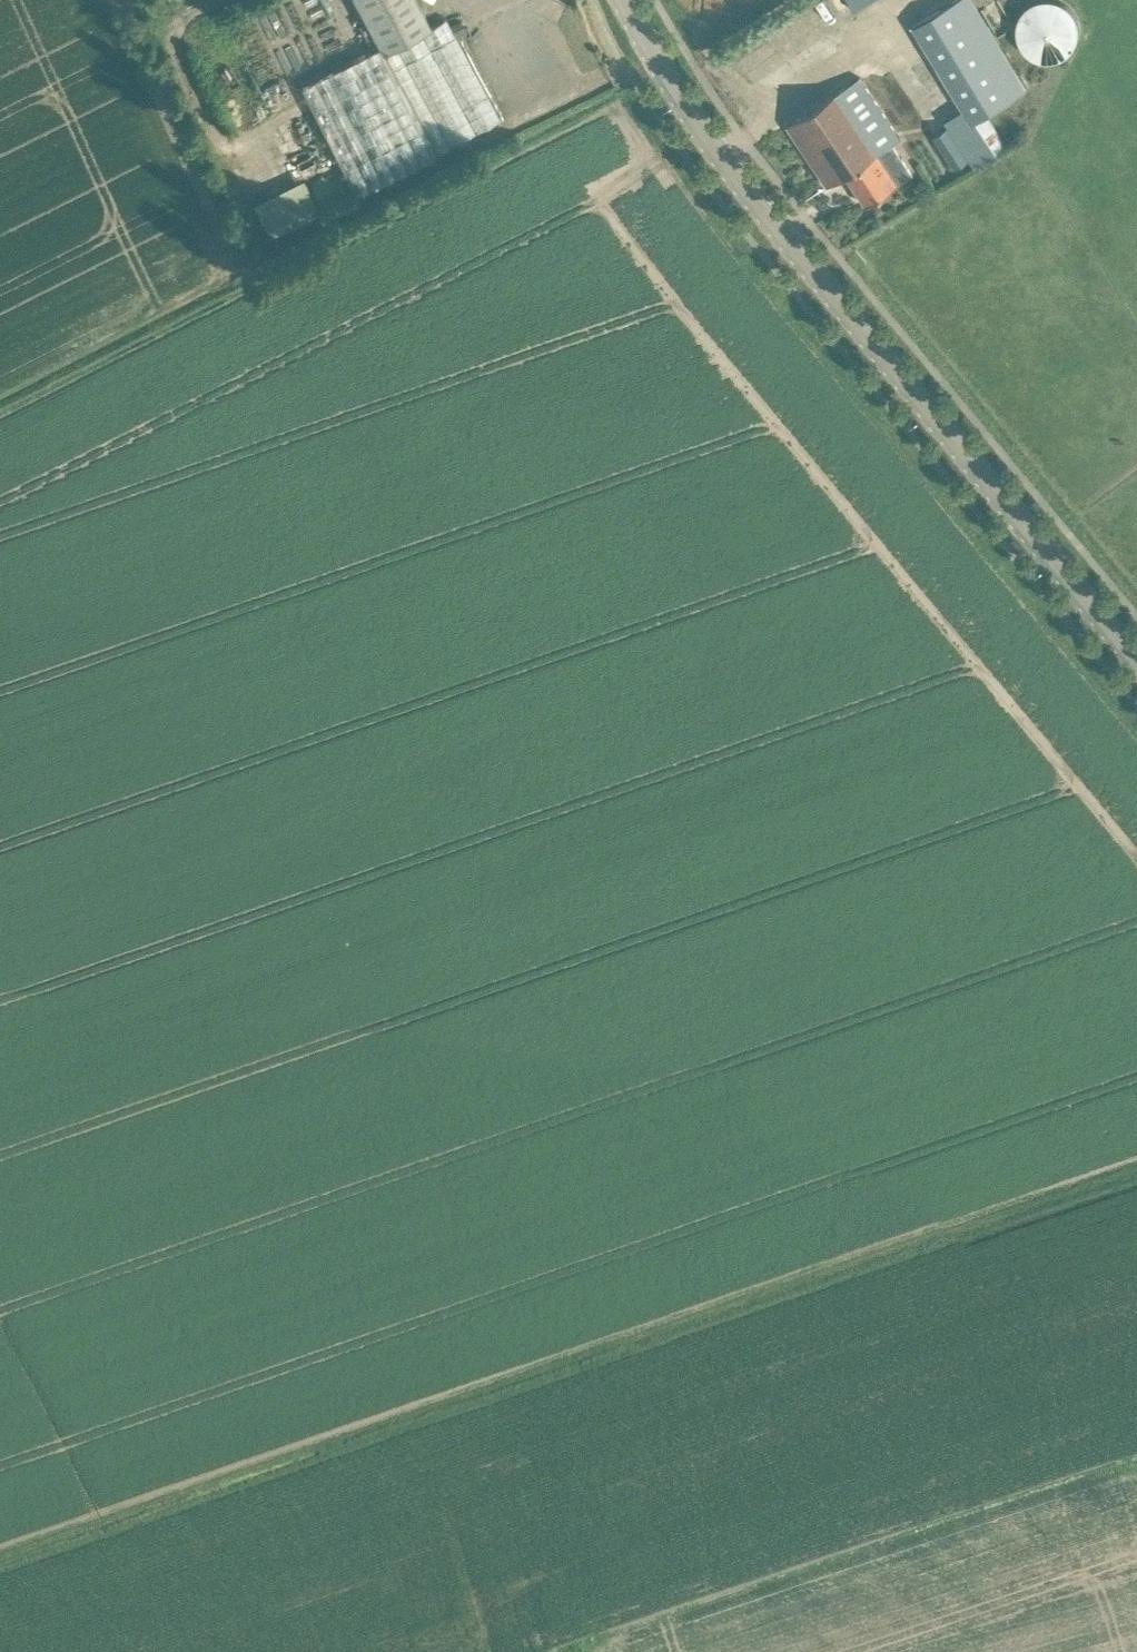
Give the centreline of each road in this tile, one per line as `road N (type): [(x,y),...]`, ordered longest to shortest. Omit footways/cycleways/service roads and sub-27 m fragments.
road 1 (tertiary): [(1136,665),(738,182),(622,0)]

